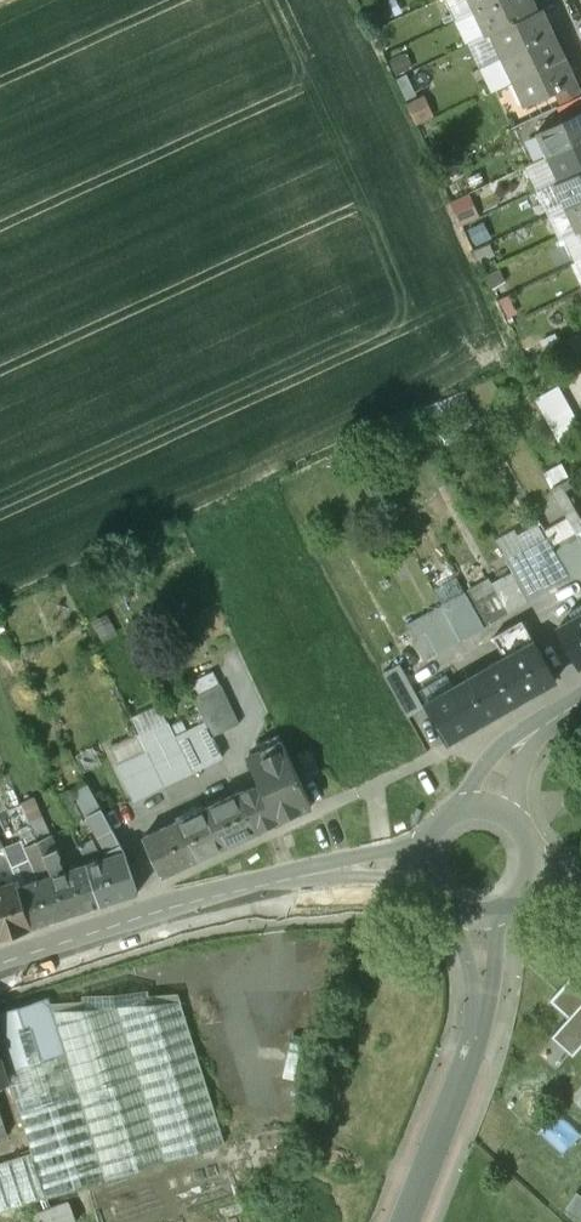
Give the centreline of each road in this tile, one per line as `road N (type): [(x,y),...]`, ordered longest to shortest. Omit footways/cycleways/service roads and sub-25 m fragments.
road 1 (residential): [(429,859),(204,898),(0,963)]
road 2 (unclassified): [(473,908),(478,1017),(403,1221)]
road 3 (residential): [(580,702),(525,739),(491,815)]

